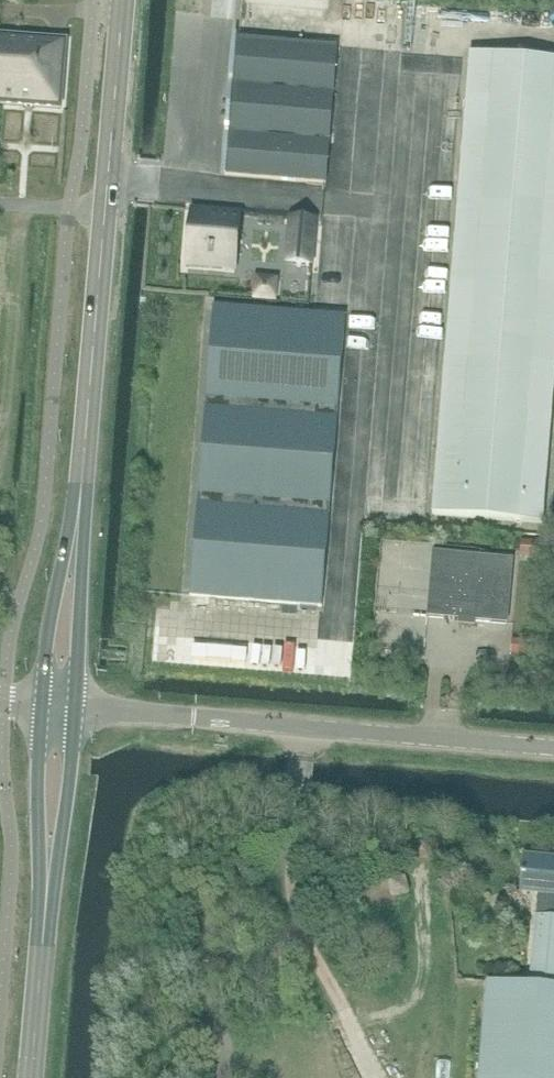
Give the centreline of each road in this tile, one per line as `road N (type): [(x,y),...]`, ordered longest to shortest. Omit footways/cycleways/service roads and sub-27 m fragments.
road 1 (tertiary): [(62,705),(123,0)]
road 2 (unclassified): [(553,745),(62,705)]
road 3 (tertiary): [(33,1077),(62,705)]

